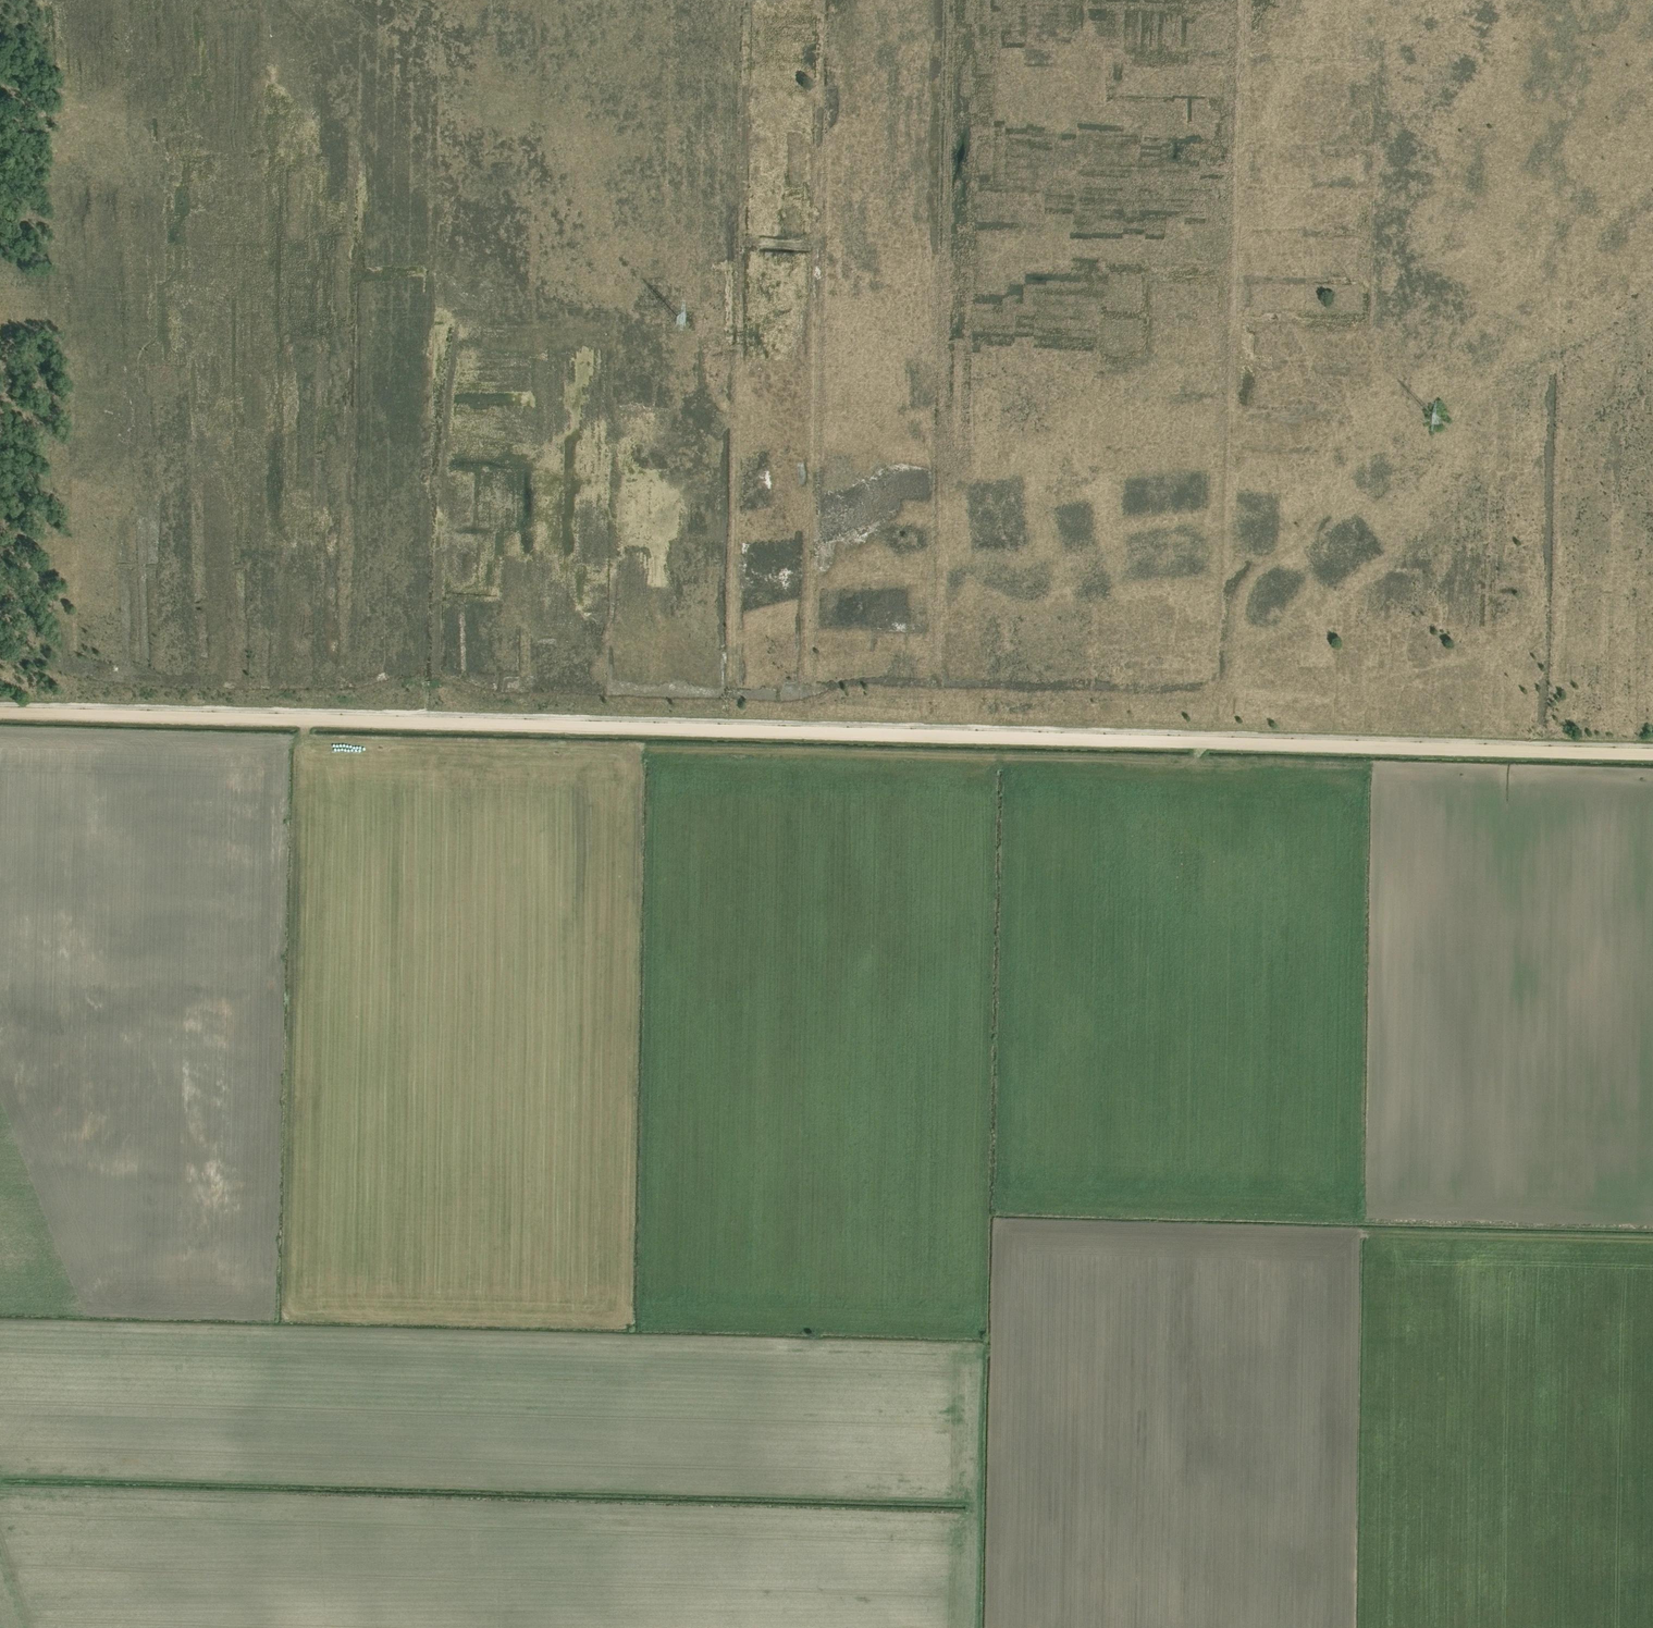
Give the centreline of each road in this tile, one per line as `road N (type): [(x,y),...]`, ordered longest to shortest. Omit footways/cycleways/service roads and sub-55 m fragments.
road 1 (track): [(0,713),(1652,754)]

